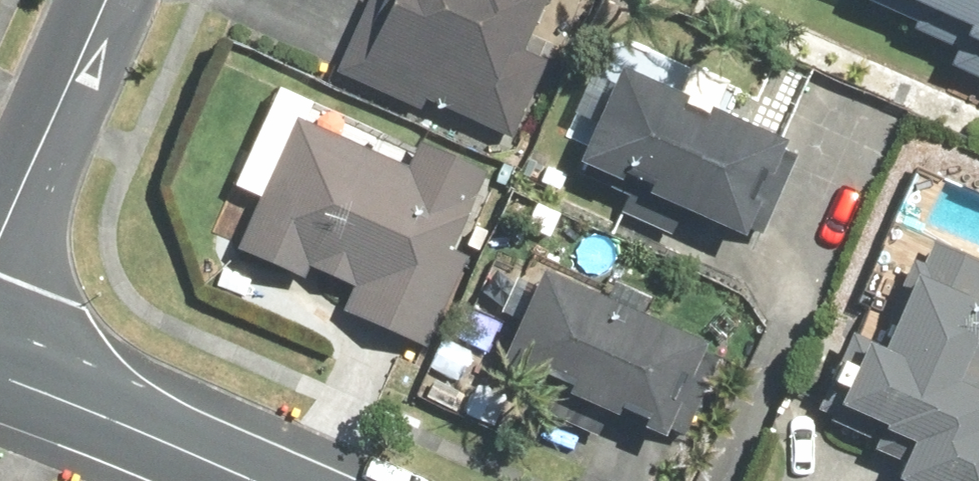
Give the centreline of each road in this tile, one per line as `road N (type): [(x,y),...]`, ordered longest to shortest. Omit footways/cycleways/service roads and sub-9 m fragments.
road 1 (tertiary): [(257,480),(0,365)]
road 2 (residential): [(108,0),(0,249)]

